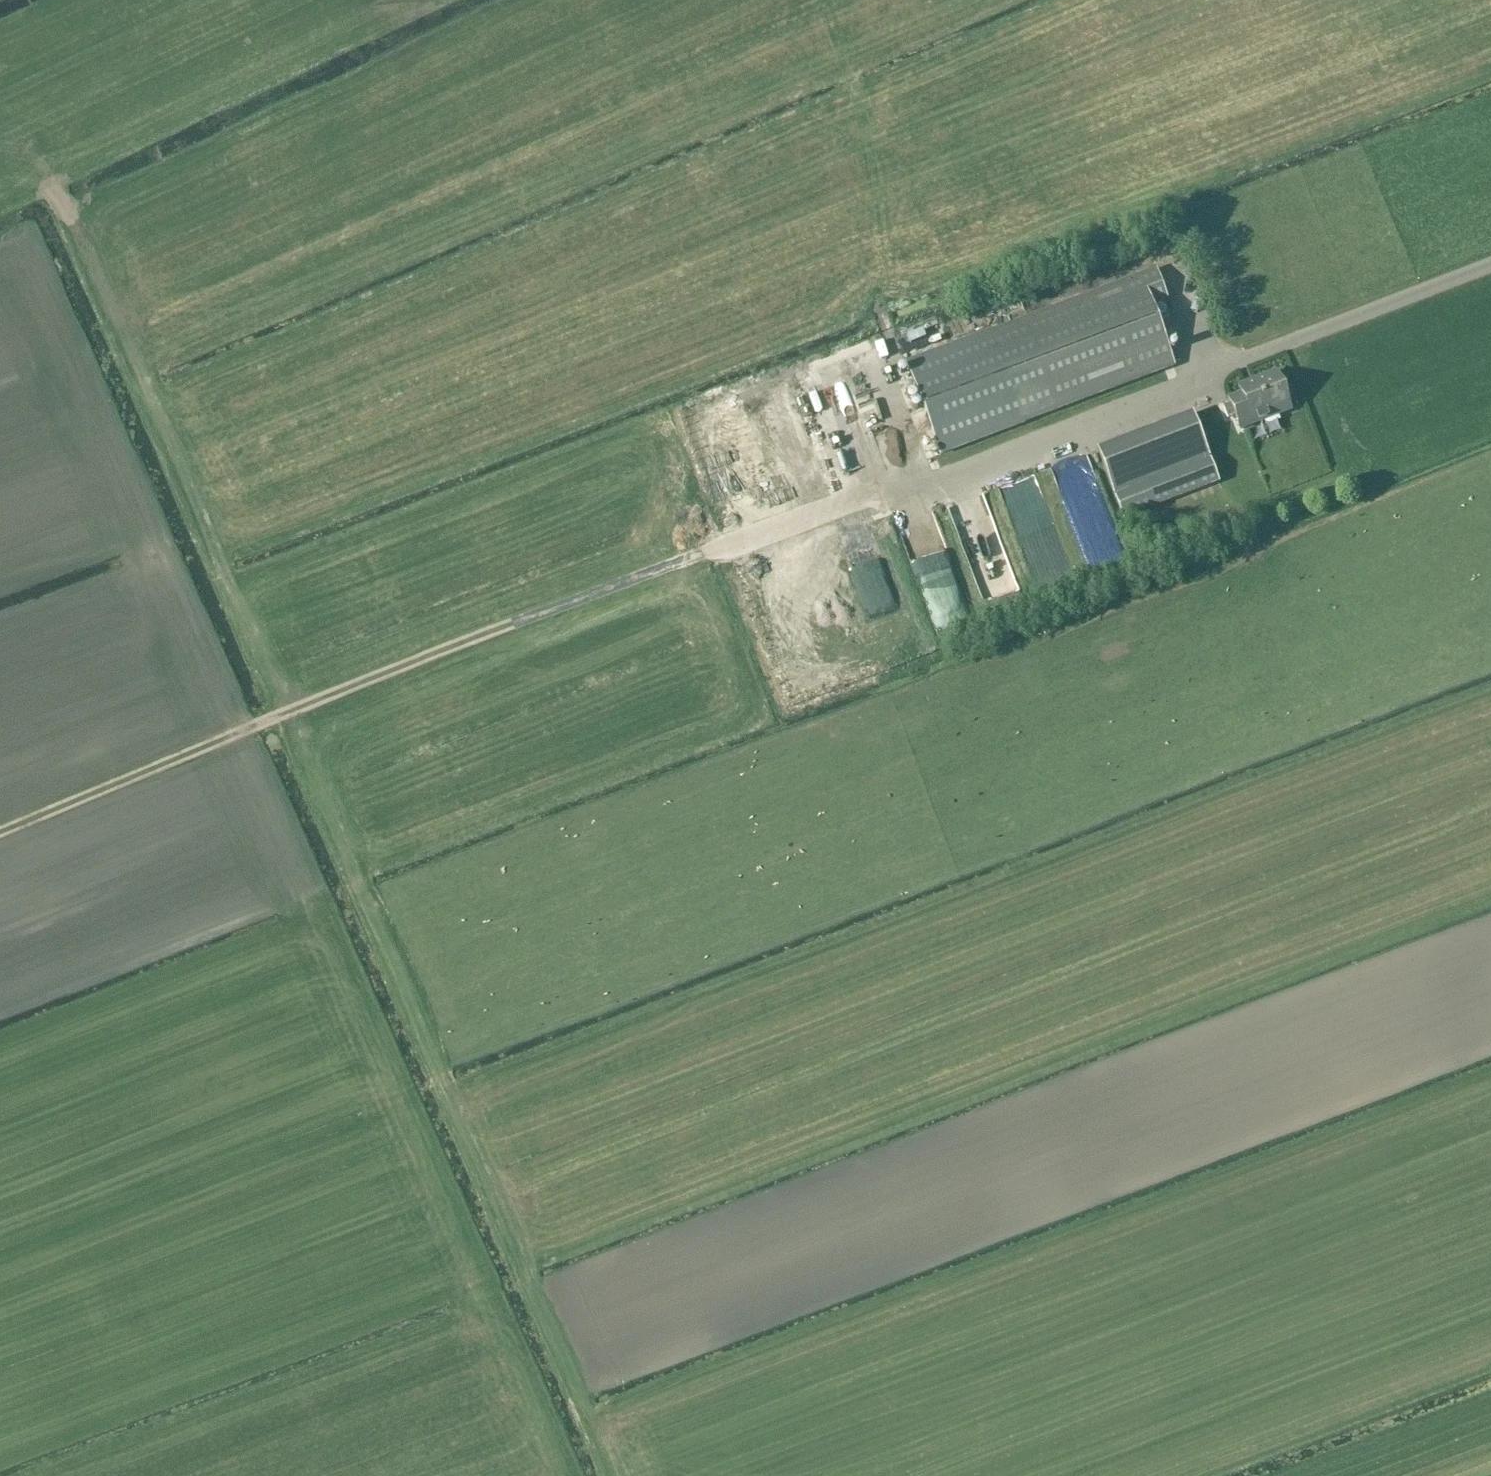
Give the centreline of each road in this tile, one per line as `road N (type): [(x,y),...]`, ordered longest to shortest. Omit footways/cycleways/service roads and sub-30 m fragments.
road 1 (track): [(923,487),(612,588),(0,834)]

